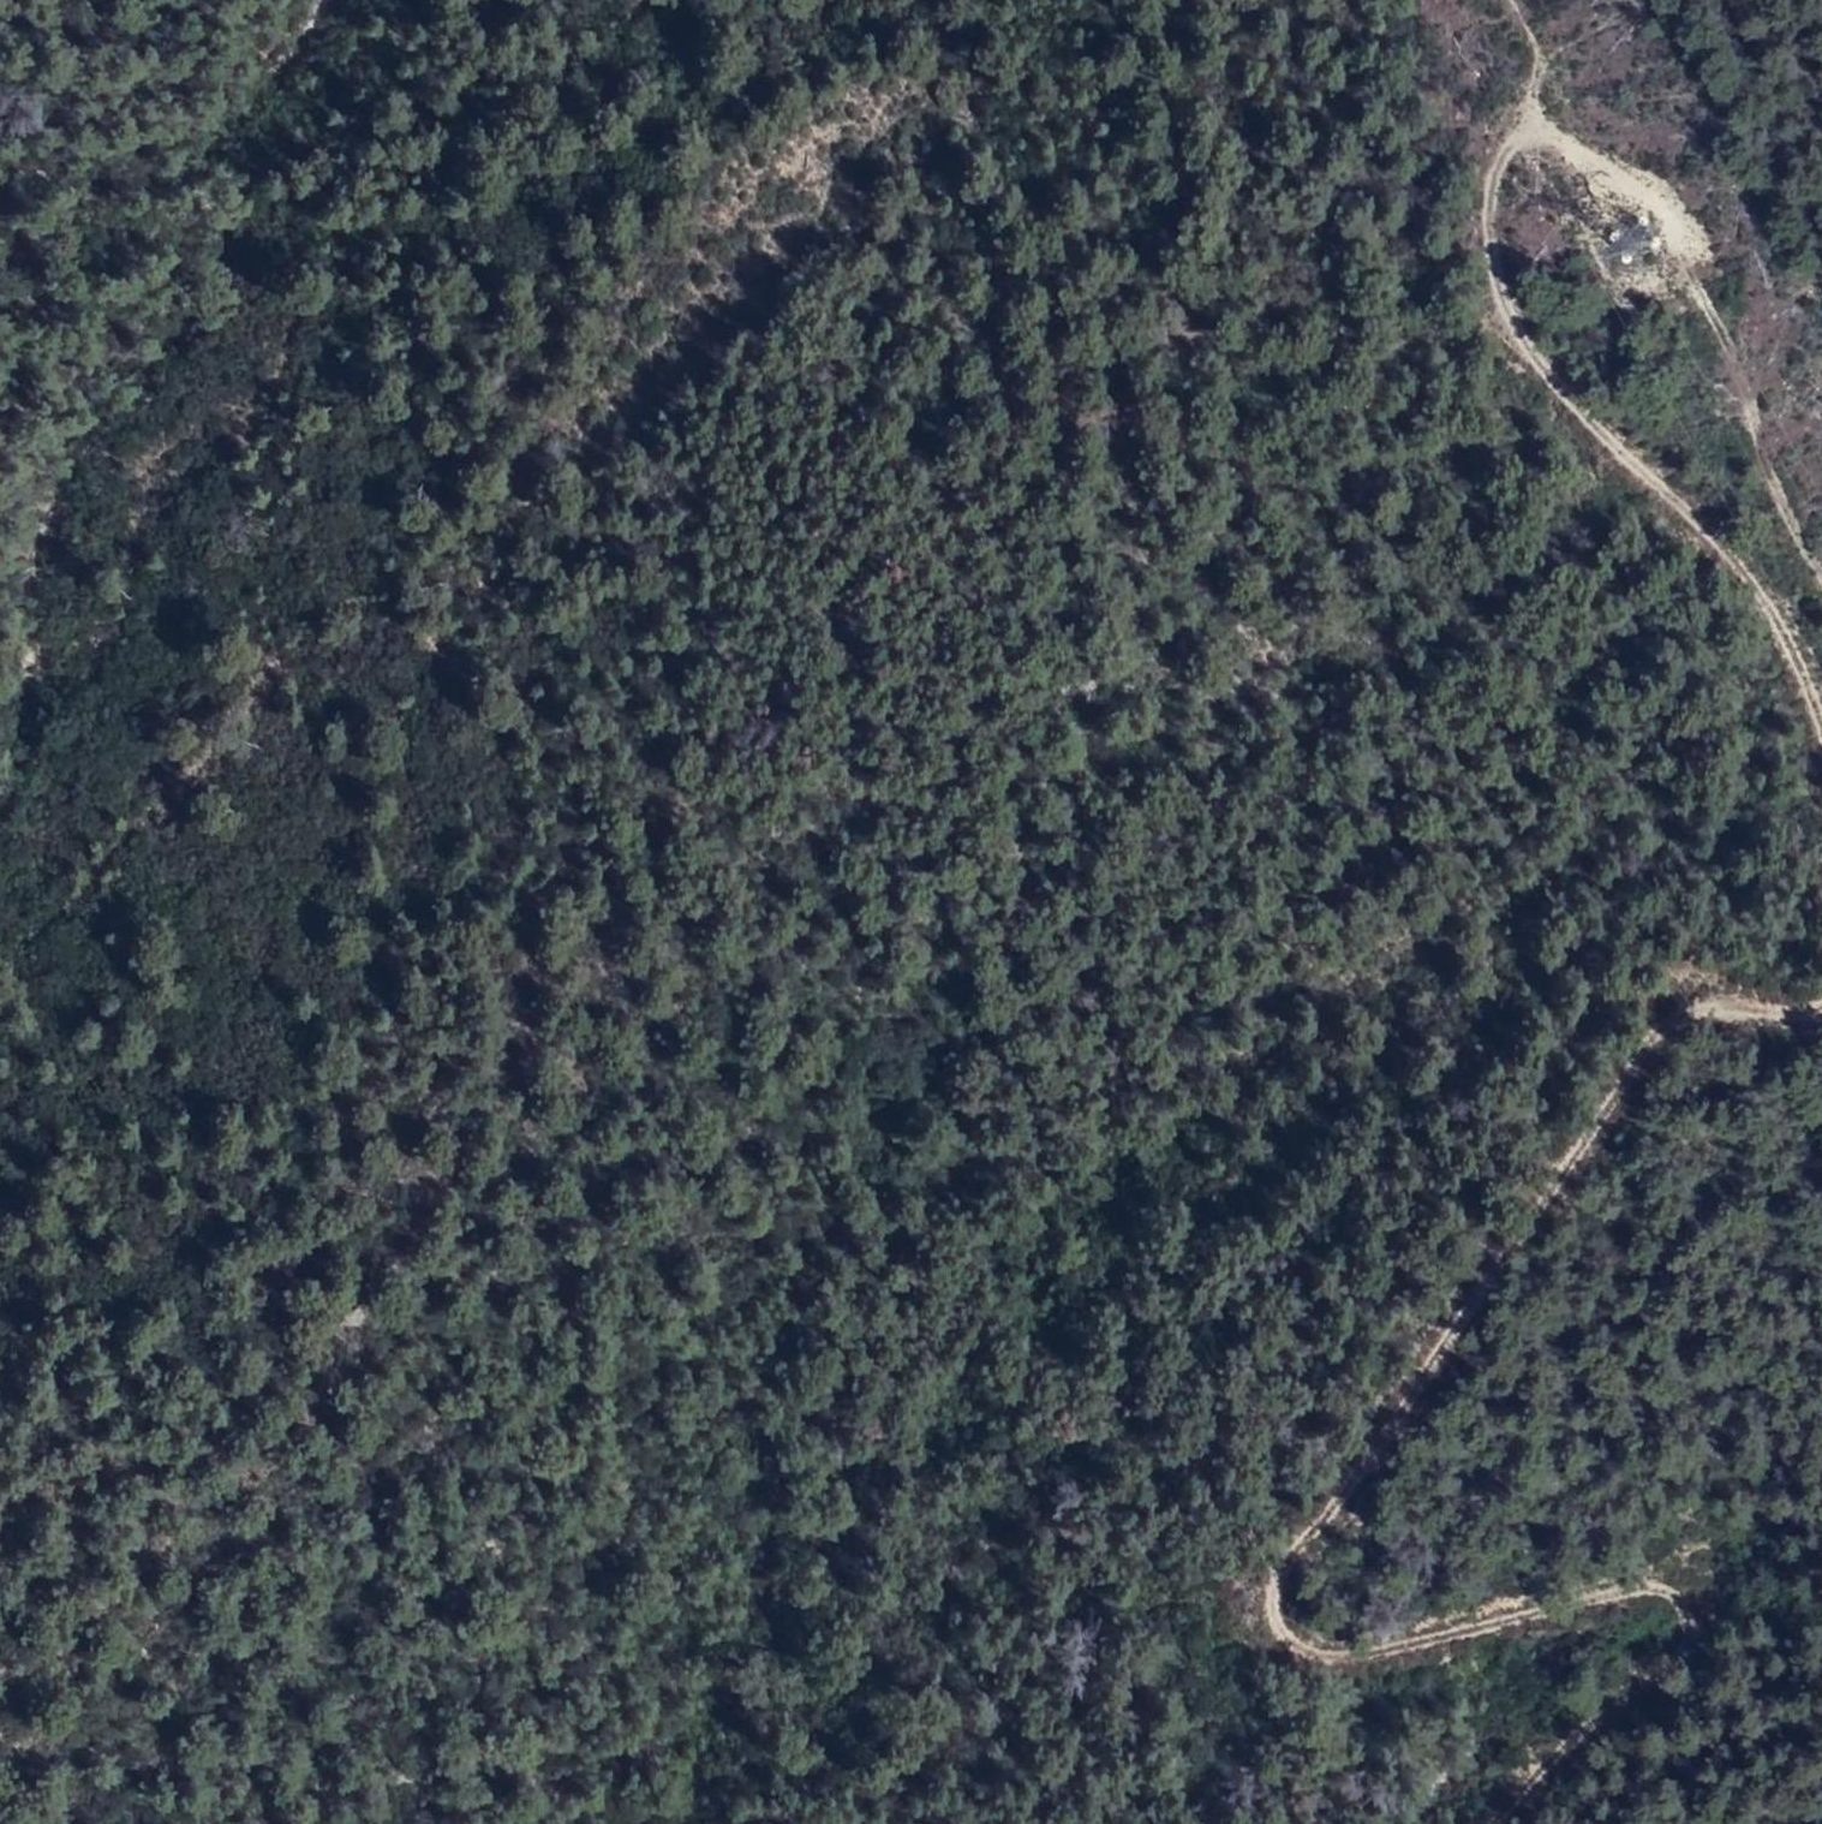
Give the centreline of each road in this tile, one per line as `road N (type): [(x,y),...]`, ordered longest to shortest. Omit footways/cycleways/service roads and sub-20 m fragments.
road 1 (track): [(1505,1823),(1568,1725),(1693,1652),(1707,1599)]

